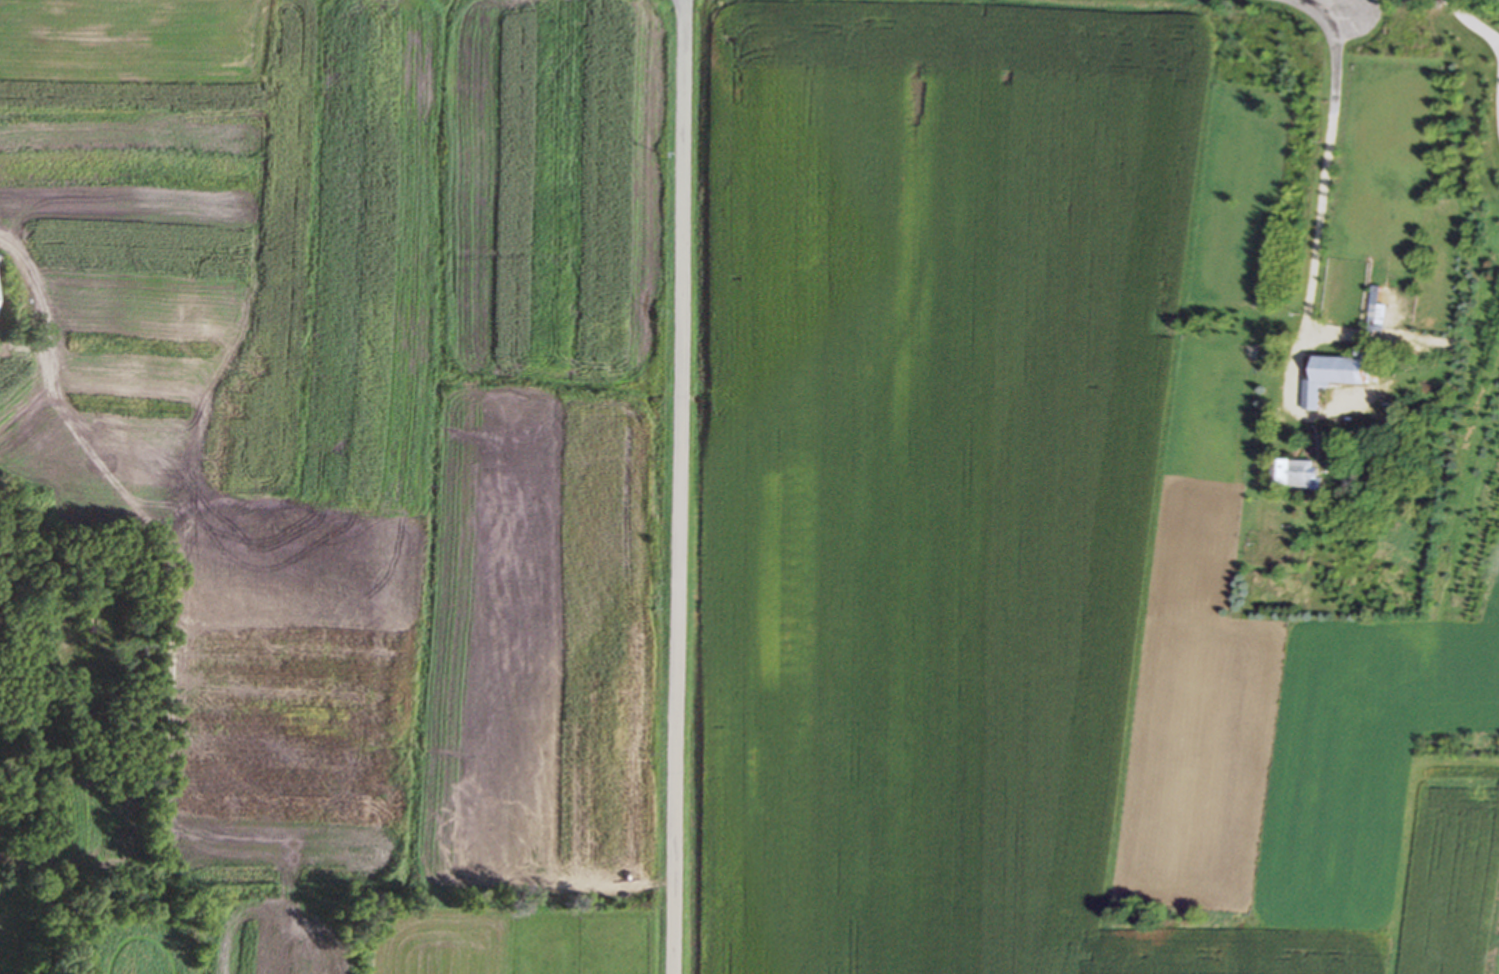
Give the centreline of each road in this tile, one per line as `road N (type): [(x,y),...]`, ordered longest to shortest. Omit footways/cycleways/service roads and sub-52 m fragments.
road 1 (residential): [(675,973),(689,0)]

